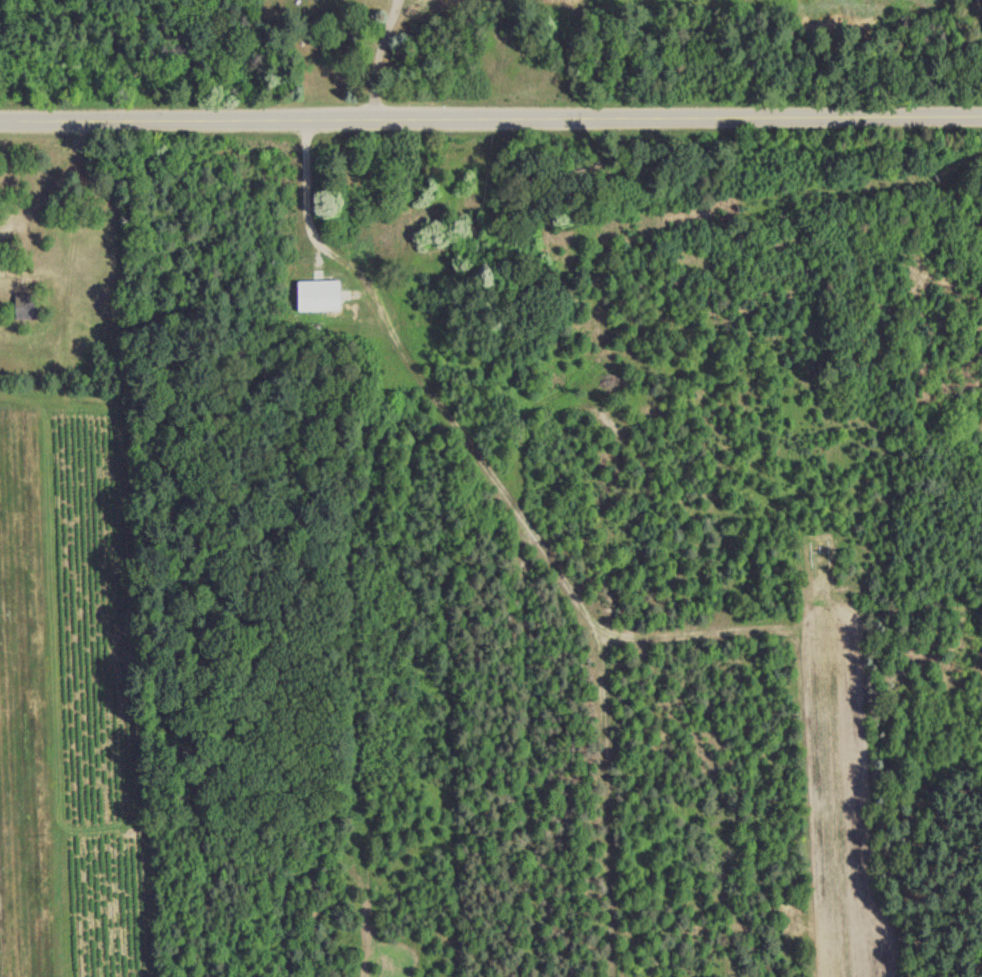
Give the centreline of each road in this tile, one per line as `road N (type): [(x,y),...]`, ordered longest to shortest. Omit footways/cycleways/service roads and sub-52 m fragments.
road 1 (residential): [(981,119),(0,122)]

